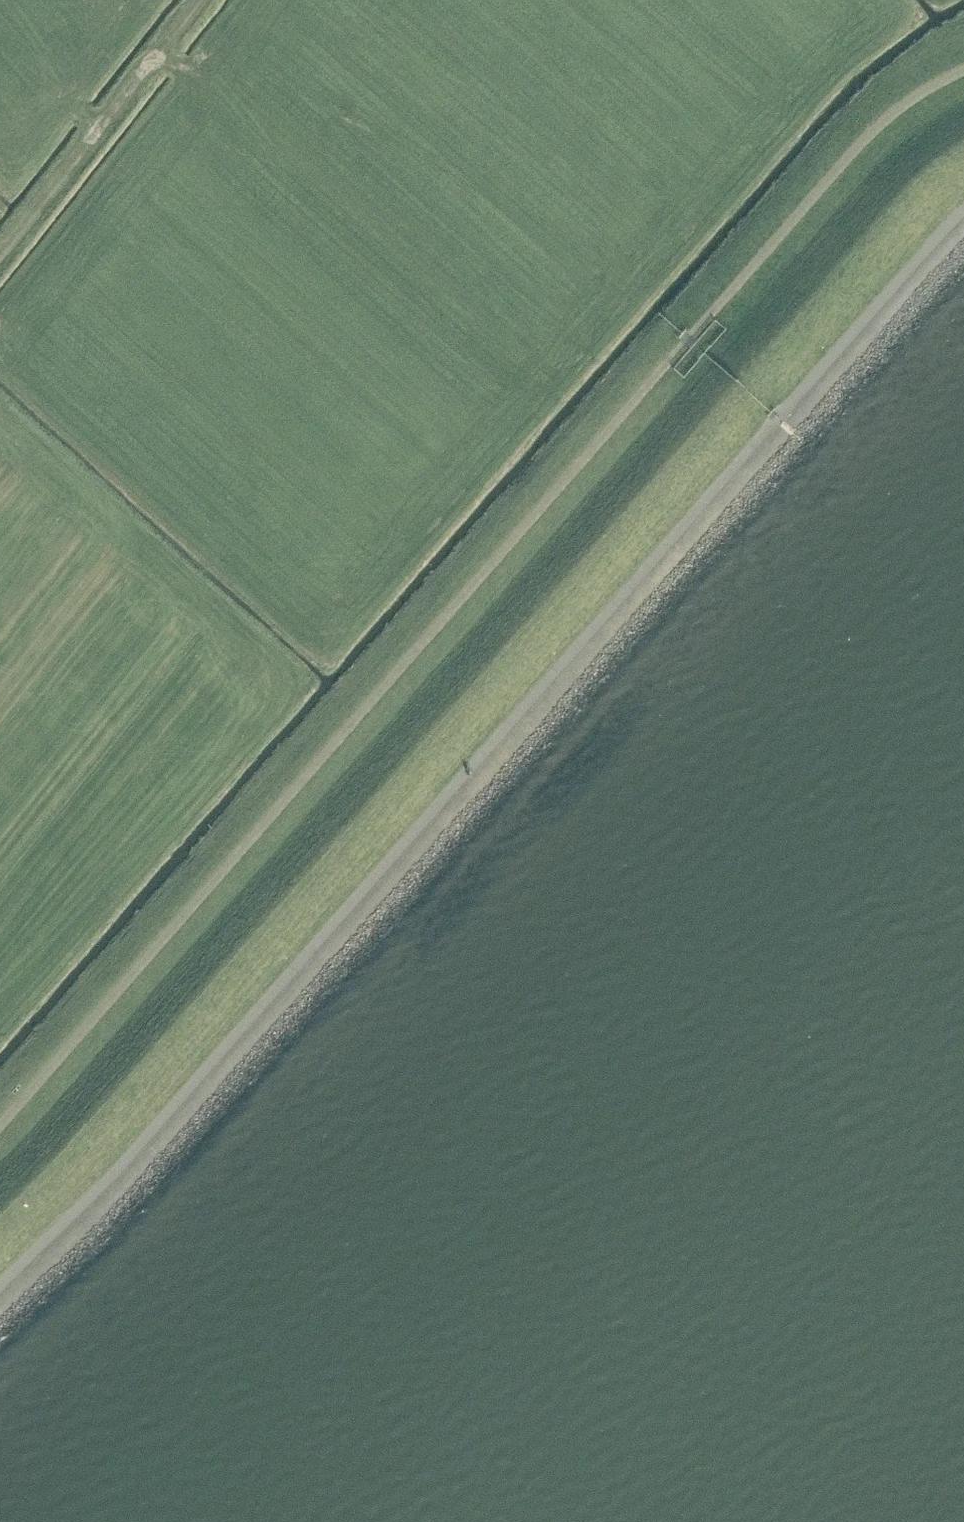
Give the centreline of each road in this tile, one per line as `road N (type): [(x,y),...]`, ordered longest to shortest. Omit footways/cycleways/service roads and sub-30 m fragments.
road 1 (track): [(0,258),(201,0)]

